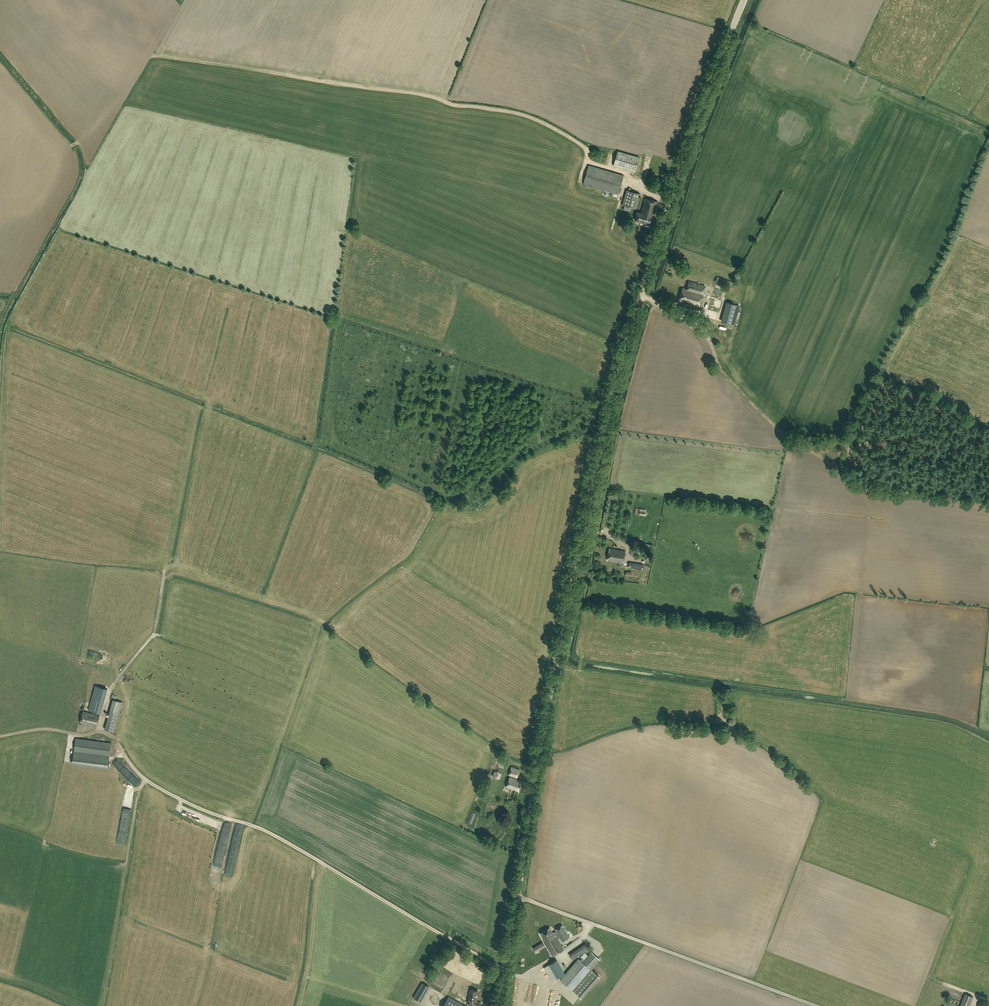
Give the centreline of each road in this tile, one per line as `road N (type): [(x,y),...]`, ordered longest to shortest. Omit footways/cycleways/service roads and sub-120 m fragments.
road 1 (tertiary): [(501,1005),(611,404),(669,201),(744,0)]
road 2 (track): [(506,971),(300,849),(141,777),(112,736)]
road 3 (track): [(814,1005),(519,896)]
road 4 (track): [(340,448),(454,497),(611,404)]
road 5 (track): [(238,410),(340,448),(328,414),(347,267)]

